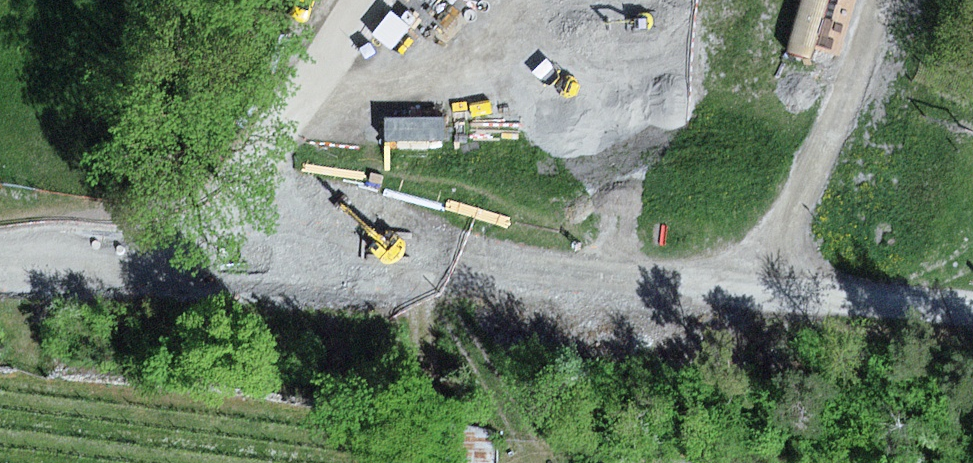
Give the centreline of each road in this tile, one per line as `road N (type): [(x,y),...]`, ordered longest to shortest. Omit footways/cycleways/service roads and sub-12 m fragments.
road 1 (residential): [(0,258),(188,223),(972,310)]
road 2 (track): [(758,292),(800,211),(876,0)]
road 3 (track): [(379,0),(188,223)]

